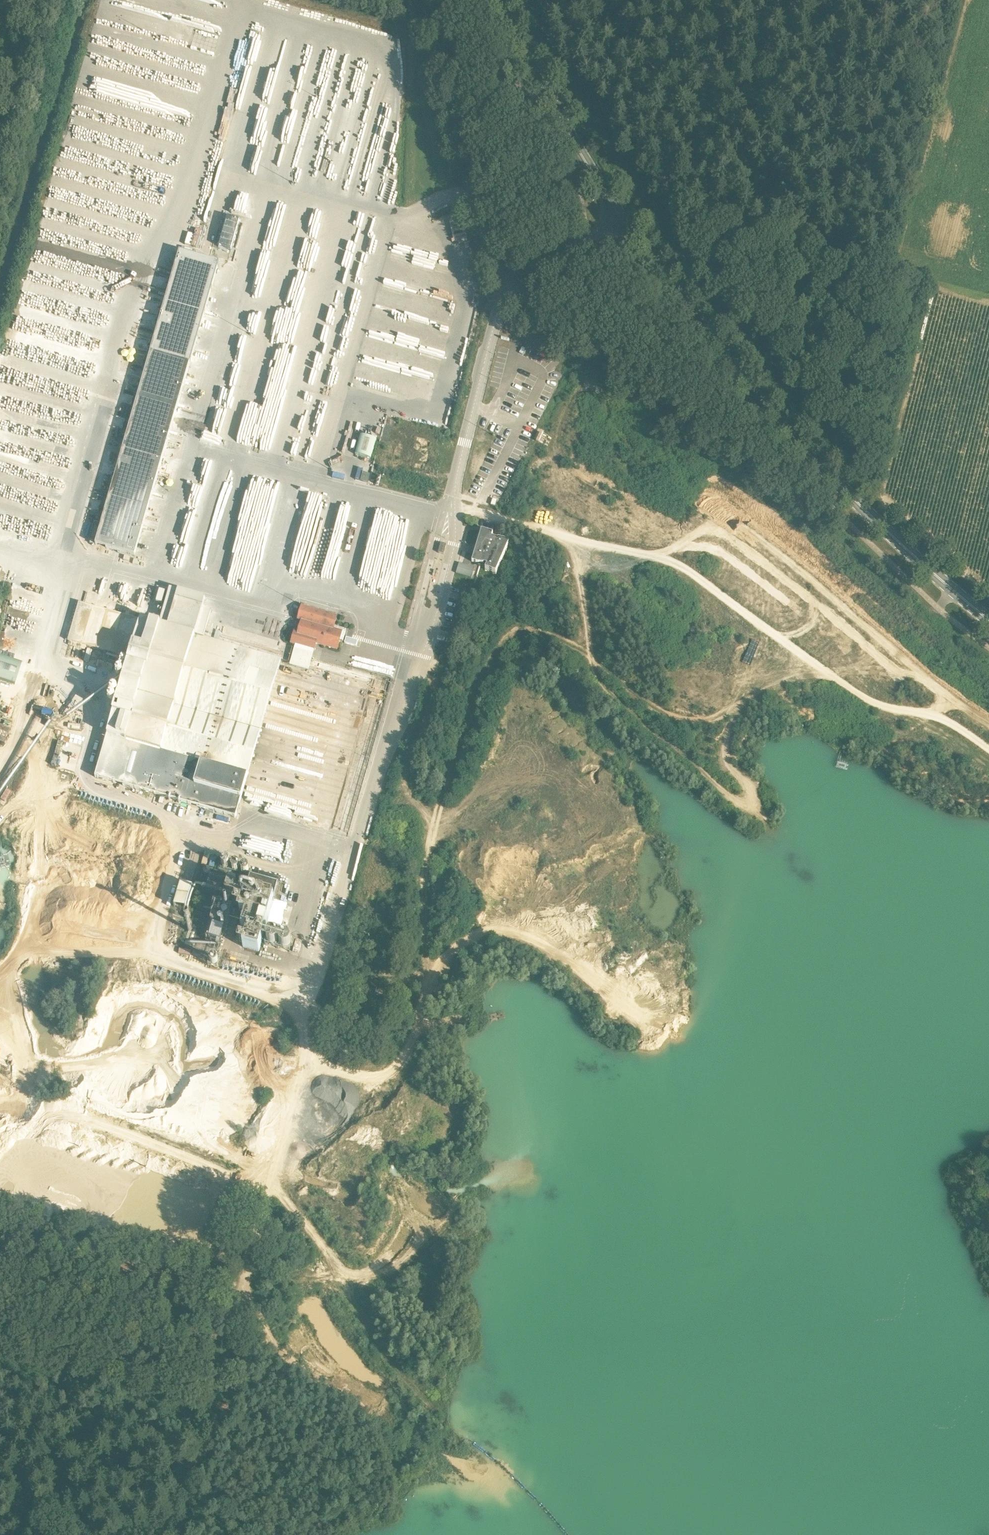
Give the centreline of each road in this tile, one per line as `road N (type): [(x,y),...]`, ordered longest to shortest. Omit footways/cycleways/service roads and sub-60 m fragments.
road 1 (track): [(301,1065),(368,1074),(387,1069),(415,1039),(430,844),(472,705),(502,642),(578,595)]
road 2 (track): [(452,500),(561,542),(665,557),(883,710),(941,715),(988,750)]
road 3 (secondary): [(988,620),(886,532),(751,384),(625,219)]
road 4 (track): [(707,645),(566,543),(588,634),(631,693),(730,767)]
road 5 (unclassified): [(451,505),(505,288),(625,219)]
road 6 (track): [(276,1180),(281,1107),(301,1065),(299,1018),(271,992),(143,954)]
road 7 (track): [(428,1407),(276,1180),(232,1157)]
road 8 (track): [(517,765),(447,820),(436,824),(419,806),(405,780),(433,695),(433,668),(415,654)]
road 9 (secondary): [(625,219),(544,100),(499,0)]
road 10 (track): [(34,0),(0,132)]

